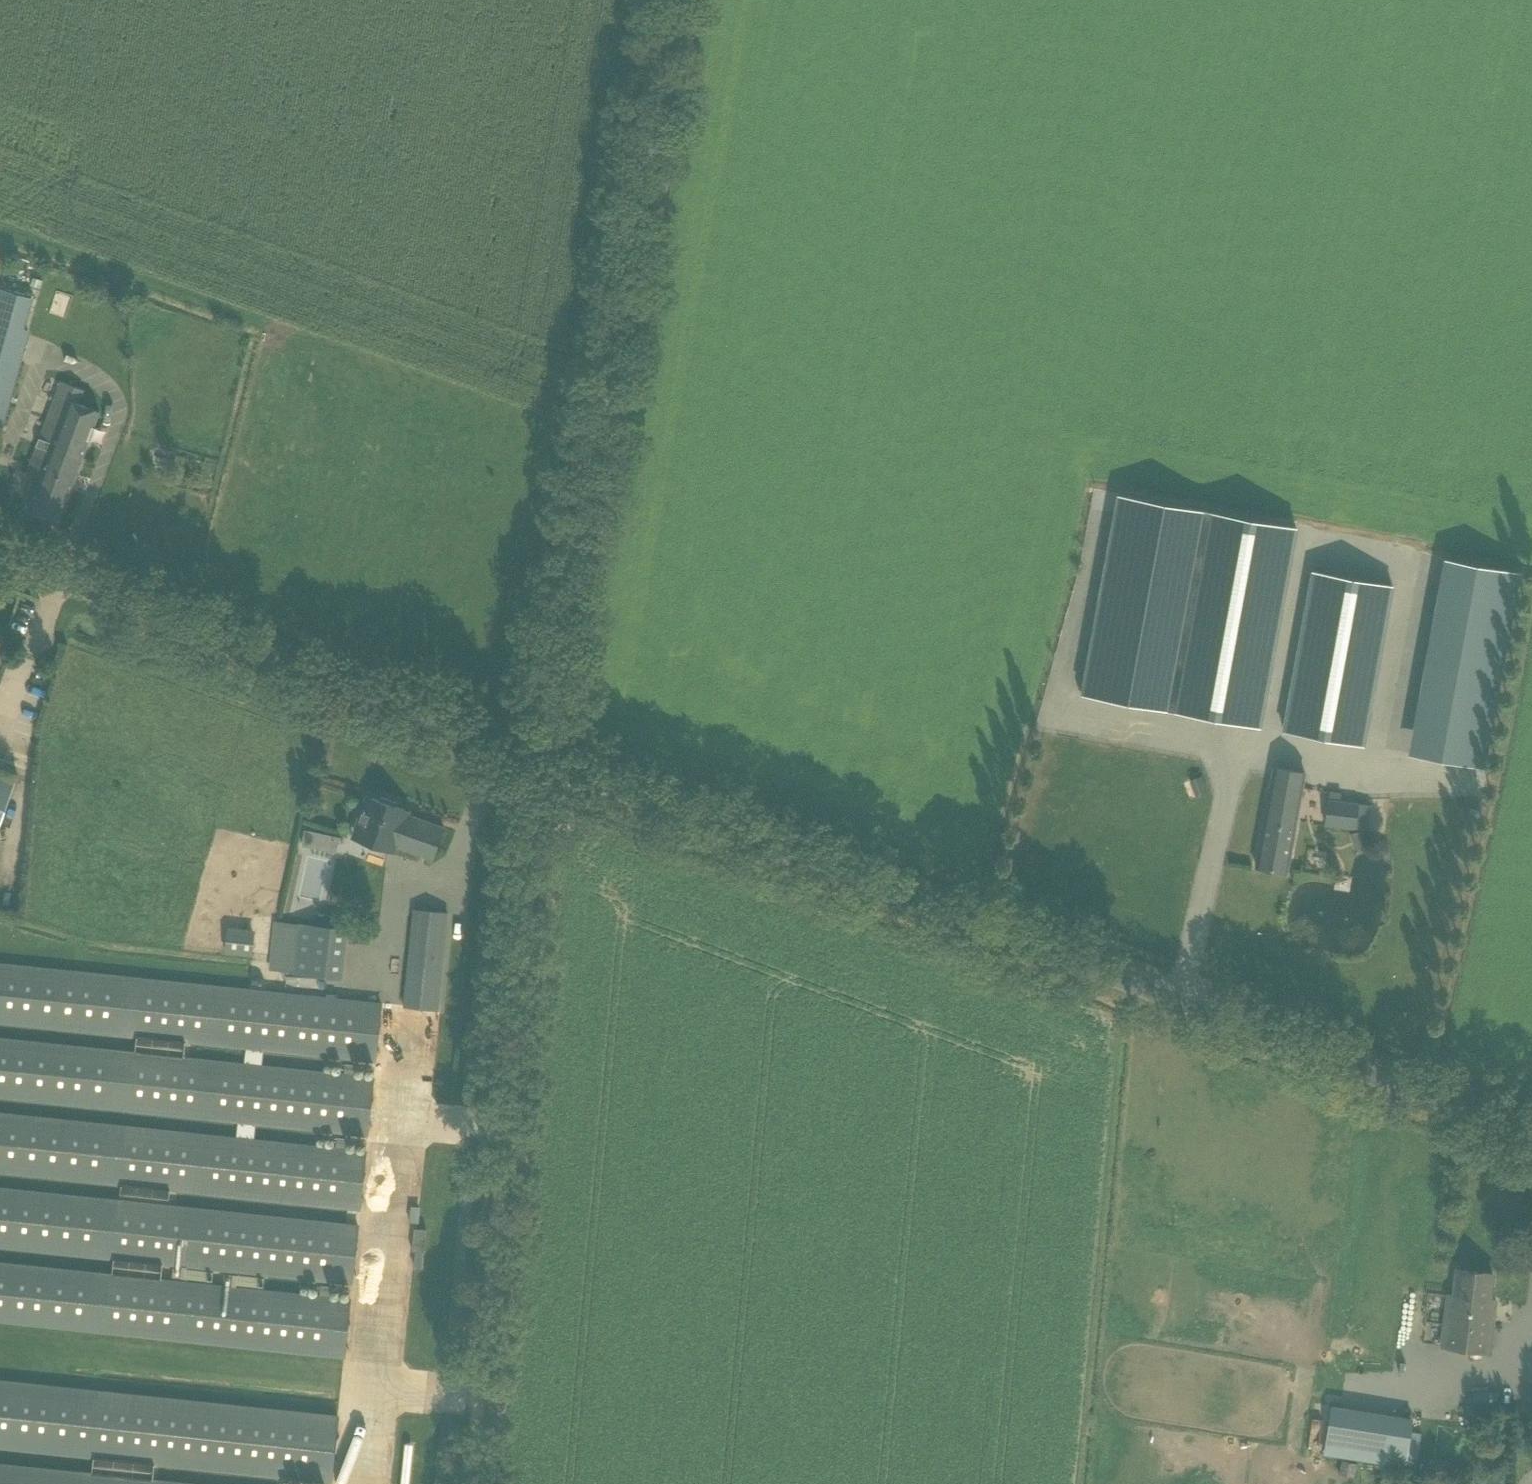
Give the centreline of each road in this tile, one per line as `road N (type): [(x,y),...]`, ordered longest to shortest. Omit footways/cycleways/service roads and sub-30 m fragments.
road 1 (unclassified): [(1531,1145),(542,770)]
road 2 (unclassified): [(542,770),(676,0)]
road 3 (track): [(542,770),(474,1483)]
road 4 (unclassified): [(542,770),(0,564)]

